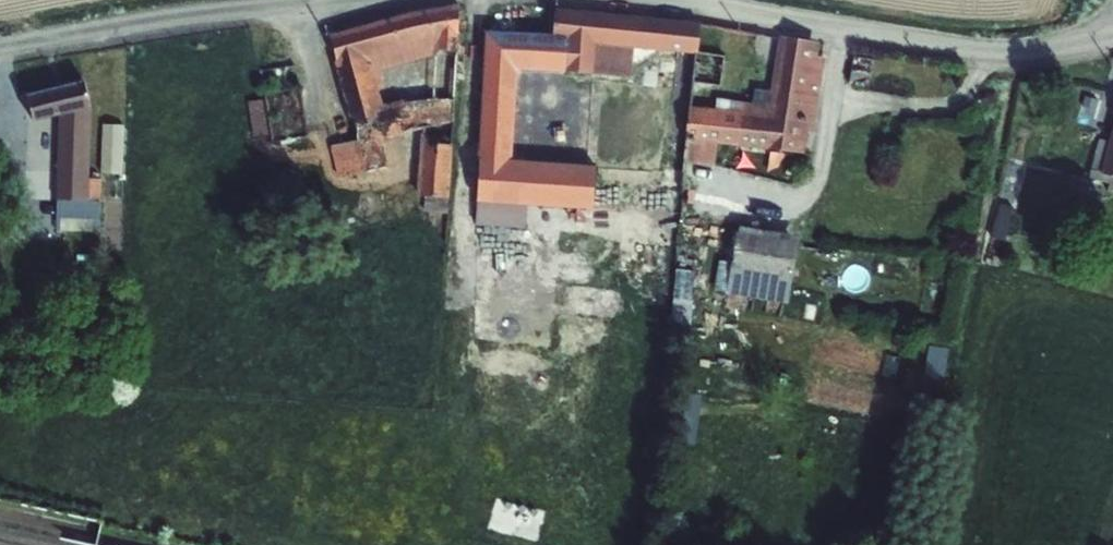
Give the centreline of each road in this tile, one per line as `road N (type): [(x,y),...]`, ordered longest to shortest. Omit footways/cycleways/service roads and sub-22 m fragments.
road 1 (residential): [(1093,0),(1047,45),(782,0)]
road 2 (unclassified): [(224,0),(0,43)]

